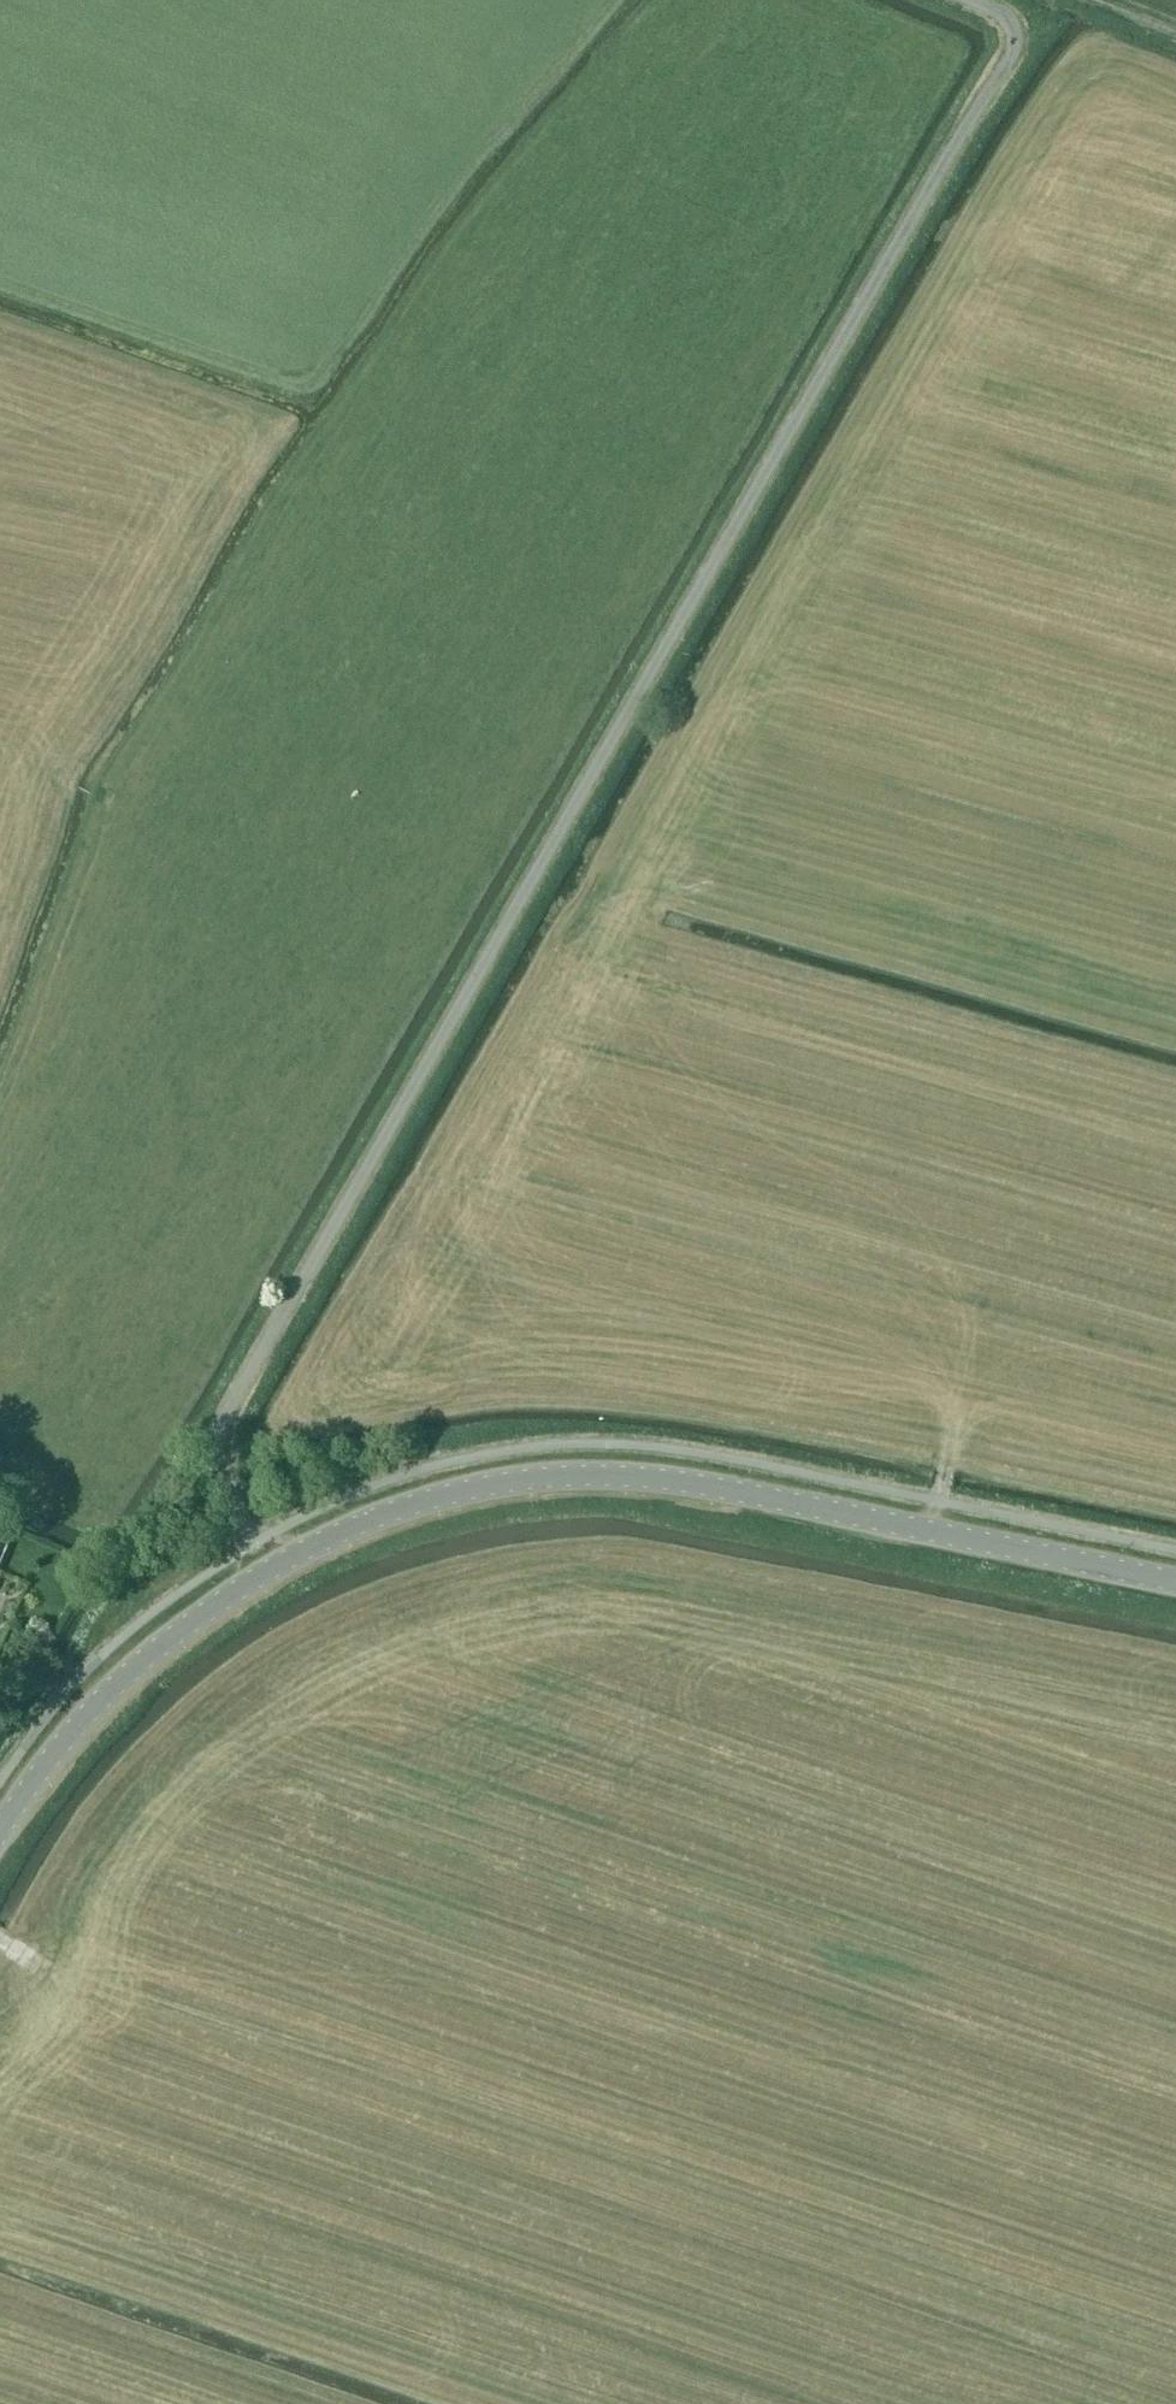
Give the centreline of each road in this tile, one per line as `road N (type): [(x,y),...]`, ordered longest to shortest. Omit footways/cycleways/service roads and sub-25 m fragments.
road 1 (tertiary): [(0,1834),(100,1701),(224,1600),(341,1533),(483,1487),(569,1477),(658,1480),(1175,1582)]

